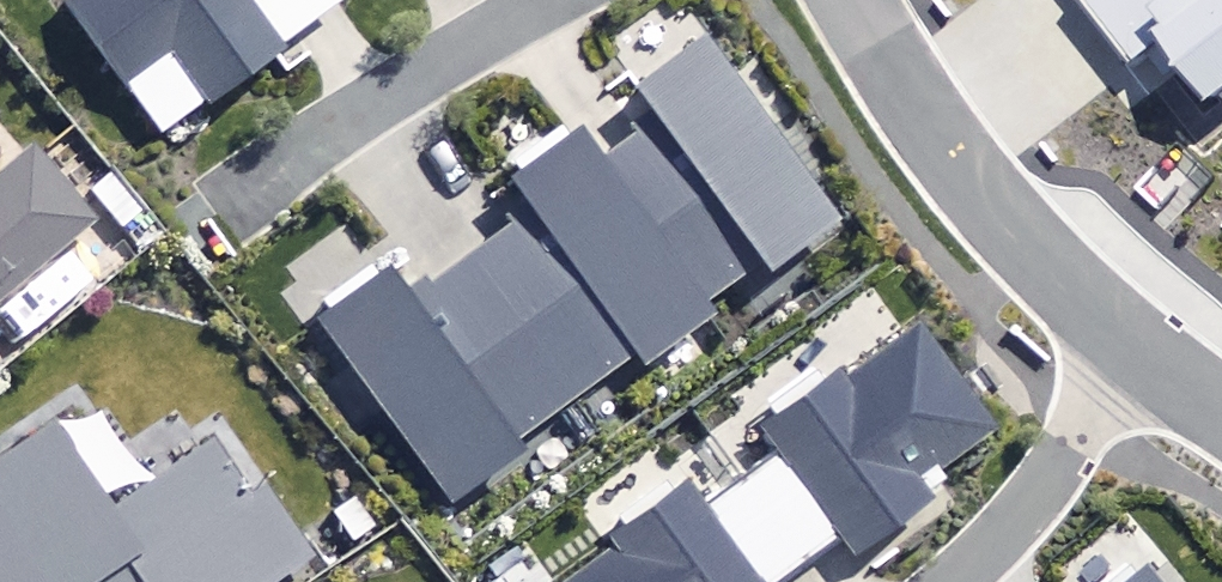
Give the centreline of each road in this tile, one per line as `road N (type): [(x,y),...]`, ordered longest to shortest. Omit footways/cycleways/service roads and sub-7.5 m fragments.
road 1 (residential): [(235,205),(355,113),(549,0)]
road 2 (residential): [(917,126),(1015,252),(1139,355)]
road 3 (residential): [(958,581),(1061,468),(1139,355)]
road 4 (residential): [(917,126),(848,0)]

